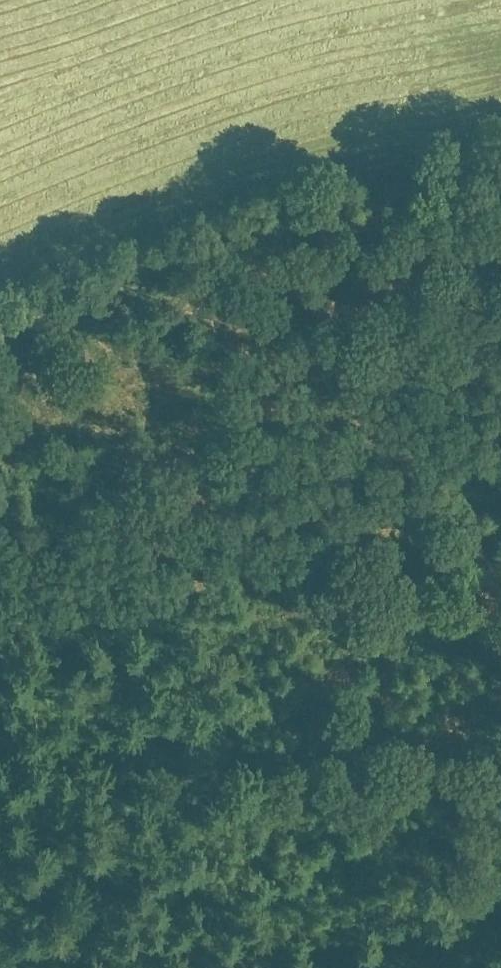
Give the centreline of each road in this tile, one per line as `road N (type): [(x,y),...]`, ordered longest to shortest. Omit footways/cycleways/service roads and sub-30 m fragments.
road 1 (track): [(0,330),(92,301),(363,163),(450,150),(500,154)]
road 2 (track): [(500,509),(331,549),(245,581)]

